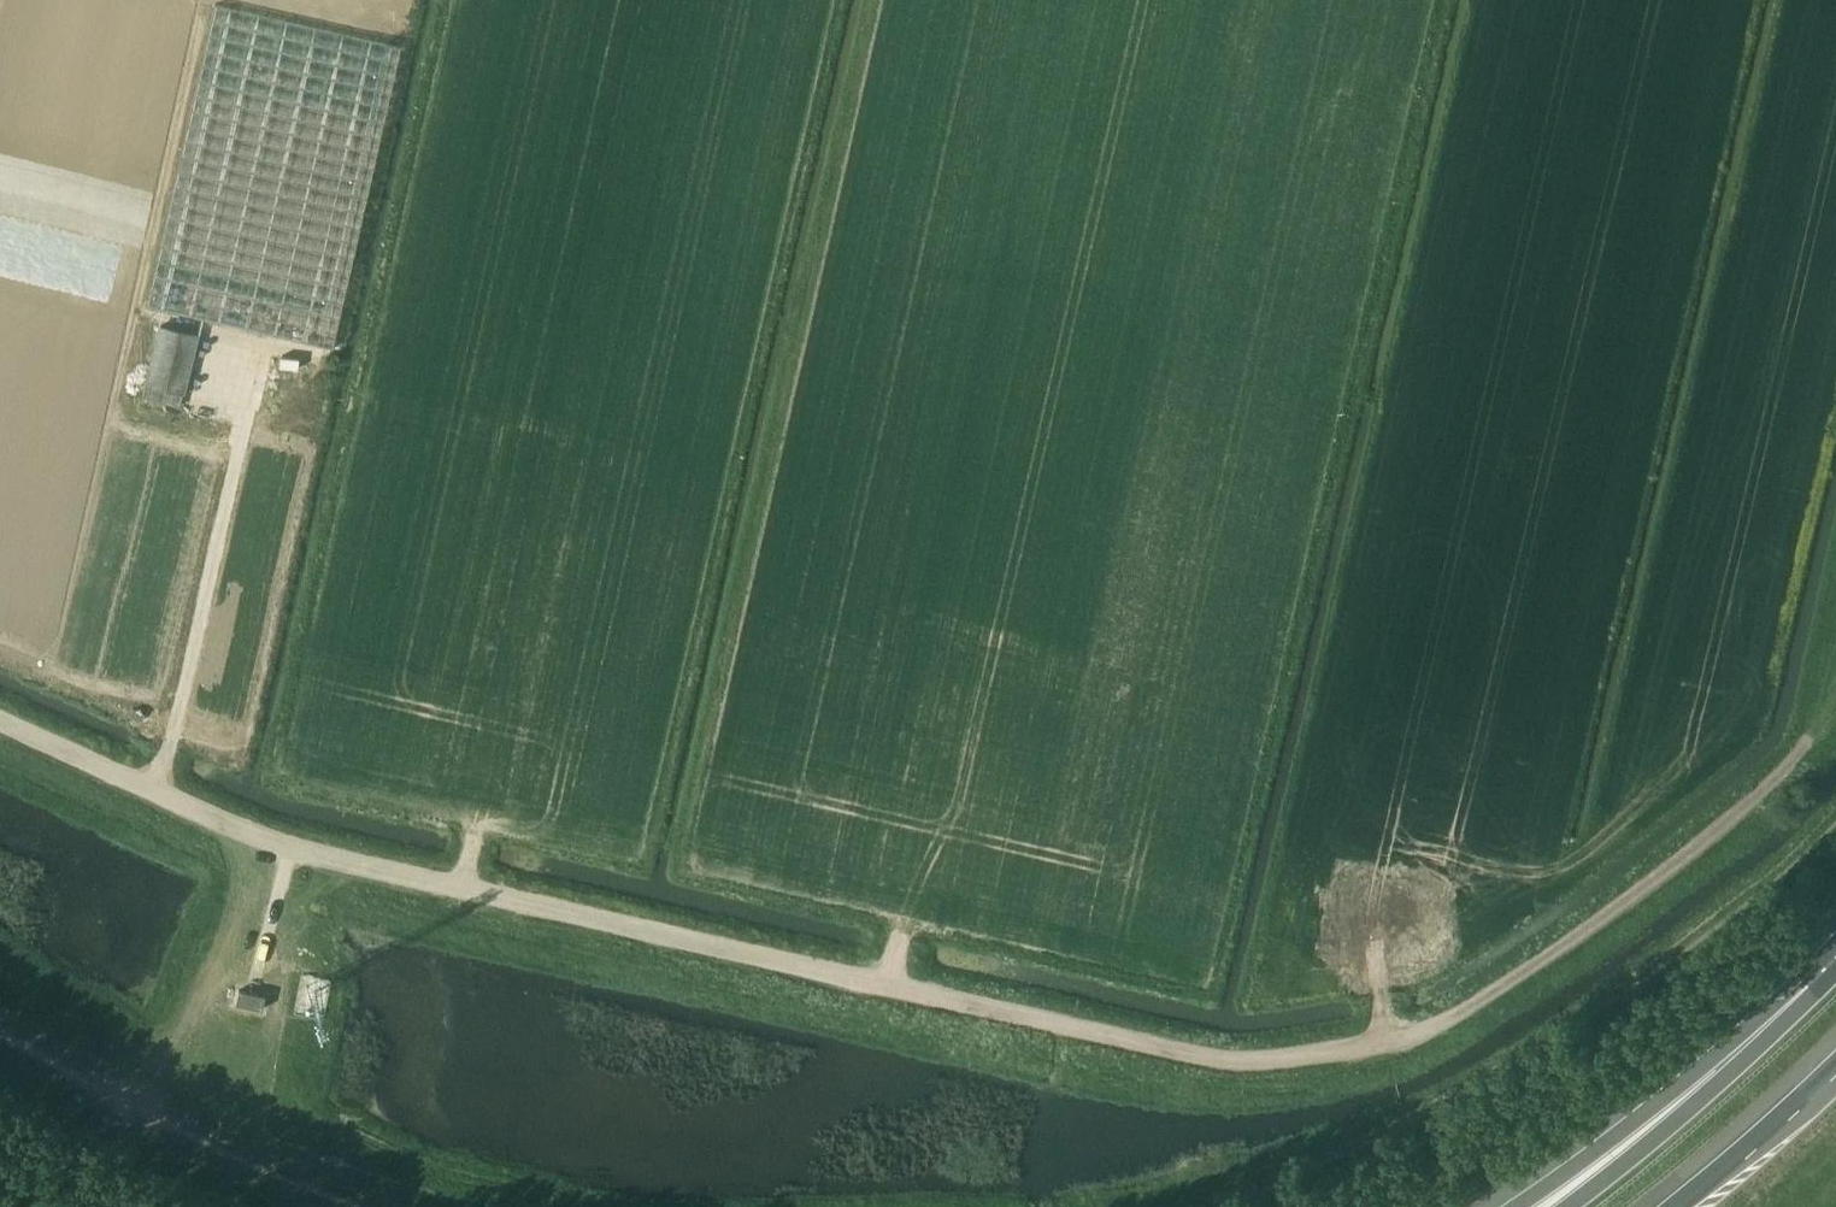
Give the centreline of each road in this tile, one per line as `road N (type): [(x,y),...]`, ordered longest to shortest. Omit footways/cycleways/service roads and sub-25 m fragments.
road 1 (unclassified): [(1796,753),(1555,958),(1439,1027),(1388,1047),(1237,1062),(289,847),(0,726)]
road 2 (motorway): [(1823,970),(1627,1128),(1514,1206)]
road 3 (motorway): [(1823,970),(1795,1011),(1568,1206)]
road 4 (motorway): [(1835,1071),(1671,1206)]

